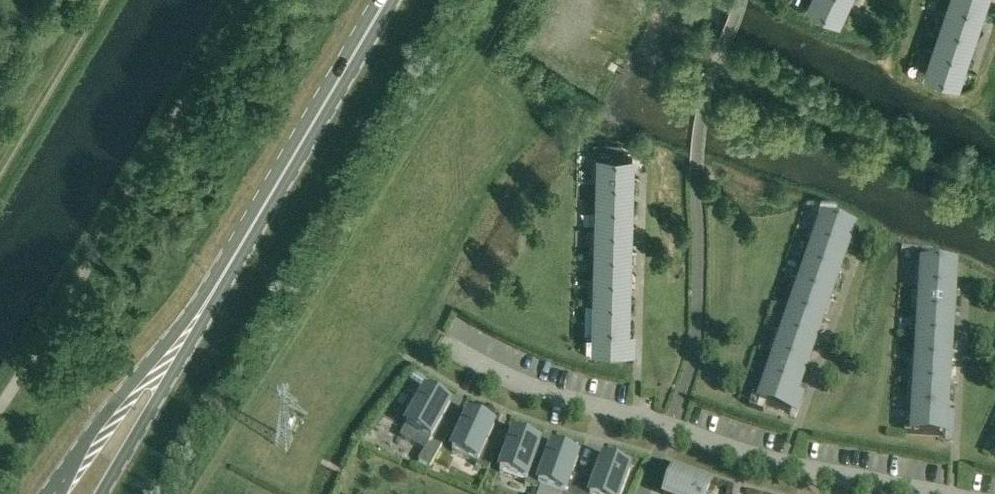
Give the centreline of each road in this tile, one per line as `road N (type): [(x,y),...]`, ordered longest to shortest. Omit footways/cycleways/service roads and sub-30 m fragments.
road 1 (primary): [(258,221),(53,493)]
road 2 (primary): [(104,493),(258,221)]
road 3 (residential): [(932,493),(760,461),(669,428)]
road 4 (primary): [(389,0),(258,221)]
road 5 (residential): [(669,428),(511,381),(443,344)]

